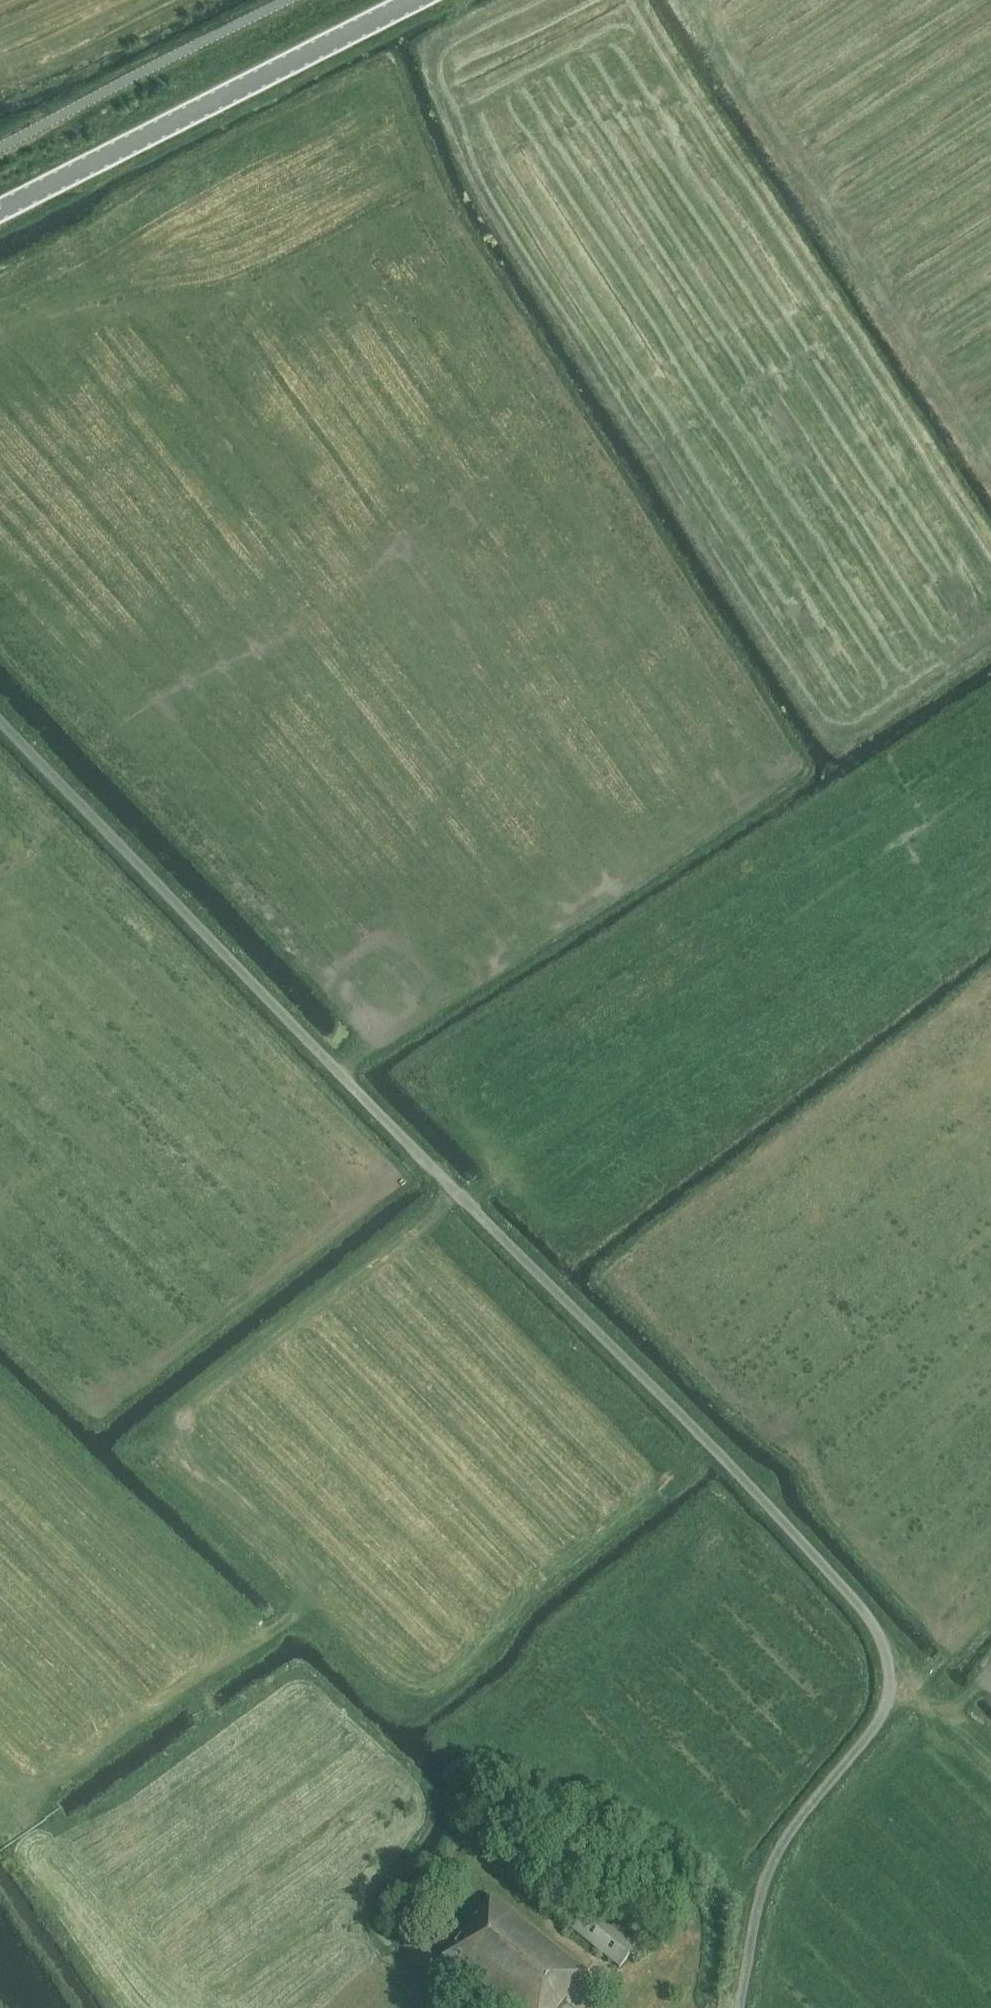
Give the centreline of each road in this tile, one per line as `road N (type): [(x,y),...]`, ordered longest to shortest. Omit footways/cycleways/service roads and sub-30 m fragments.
road 1 (unclassified): [(737,2007),(780,1842),(860,1744),(881,1699),(881,1659),(851,1588),(716,1442),(220,956),(0,723)]
road 2 (secondary): [(0,209),(409,0)]

